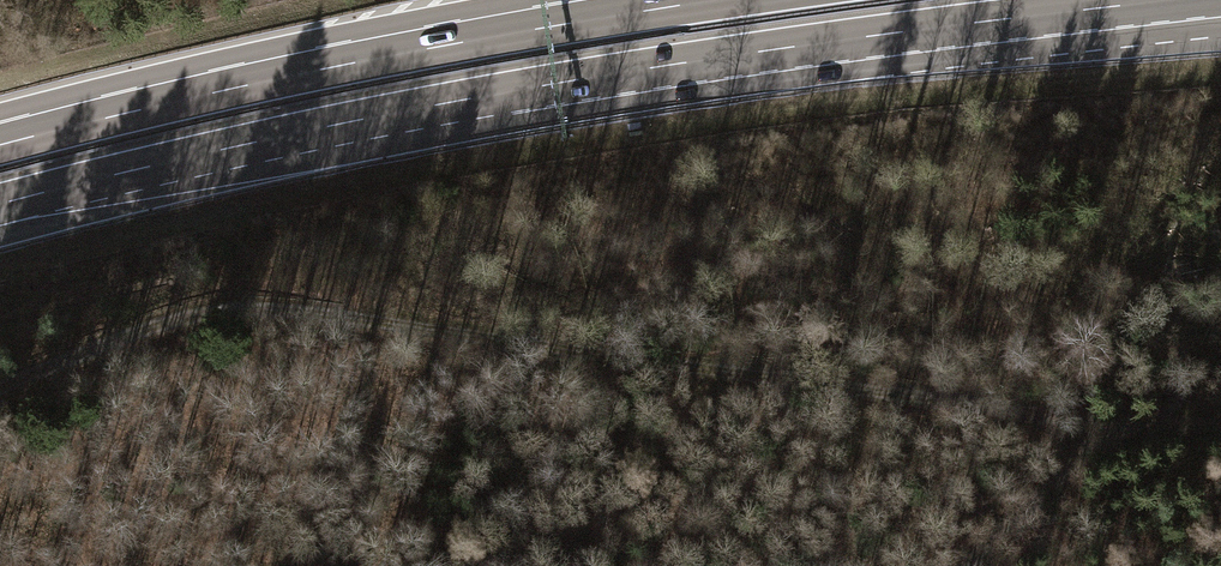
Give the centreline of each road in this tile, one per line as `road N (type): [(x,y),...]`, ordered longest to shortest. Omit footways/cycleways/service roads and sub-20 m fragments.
road 1 (track): [(1220,421),(1148,424),(670,369),(311,317),(120,351),(0,401)]
road 2 (motorway): [(0,205),(303,132),(533,88),(1177,0)]
road 3 (motorway): [(717,0),(439,46),(0,145)]

